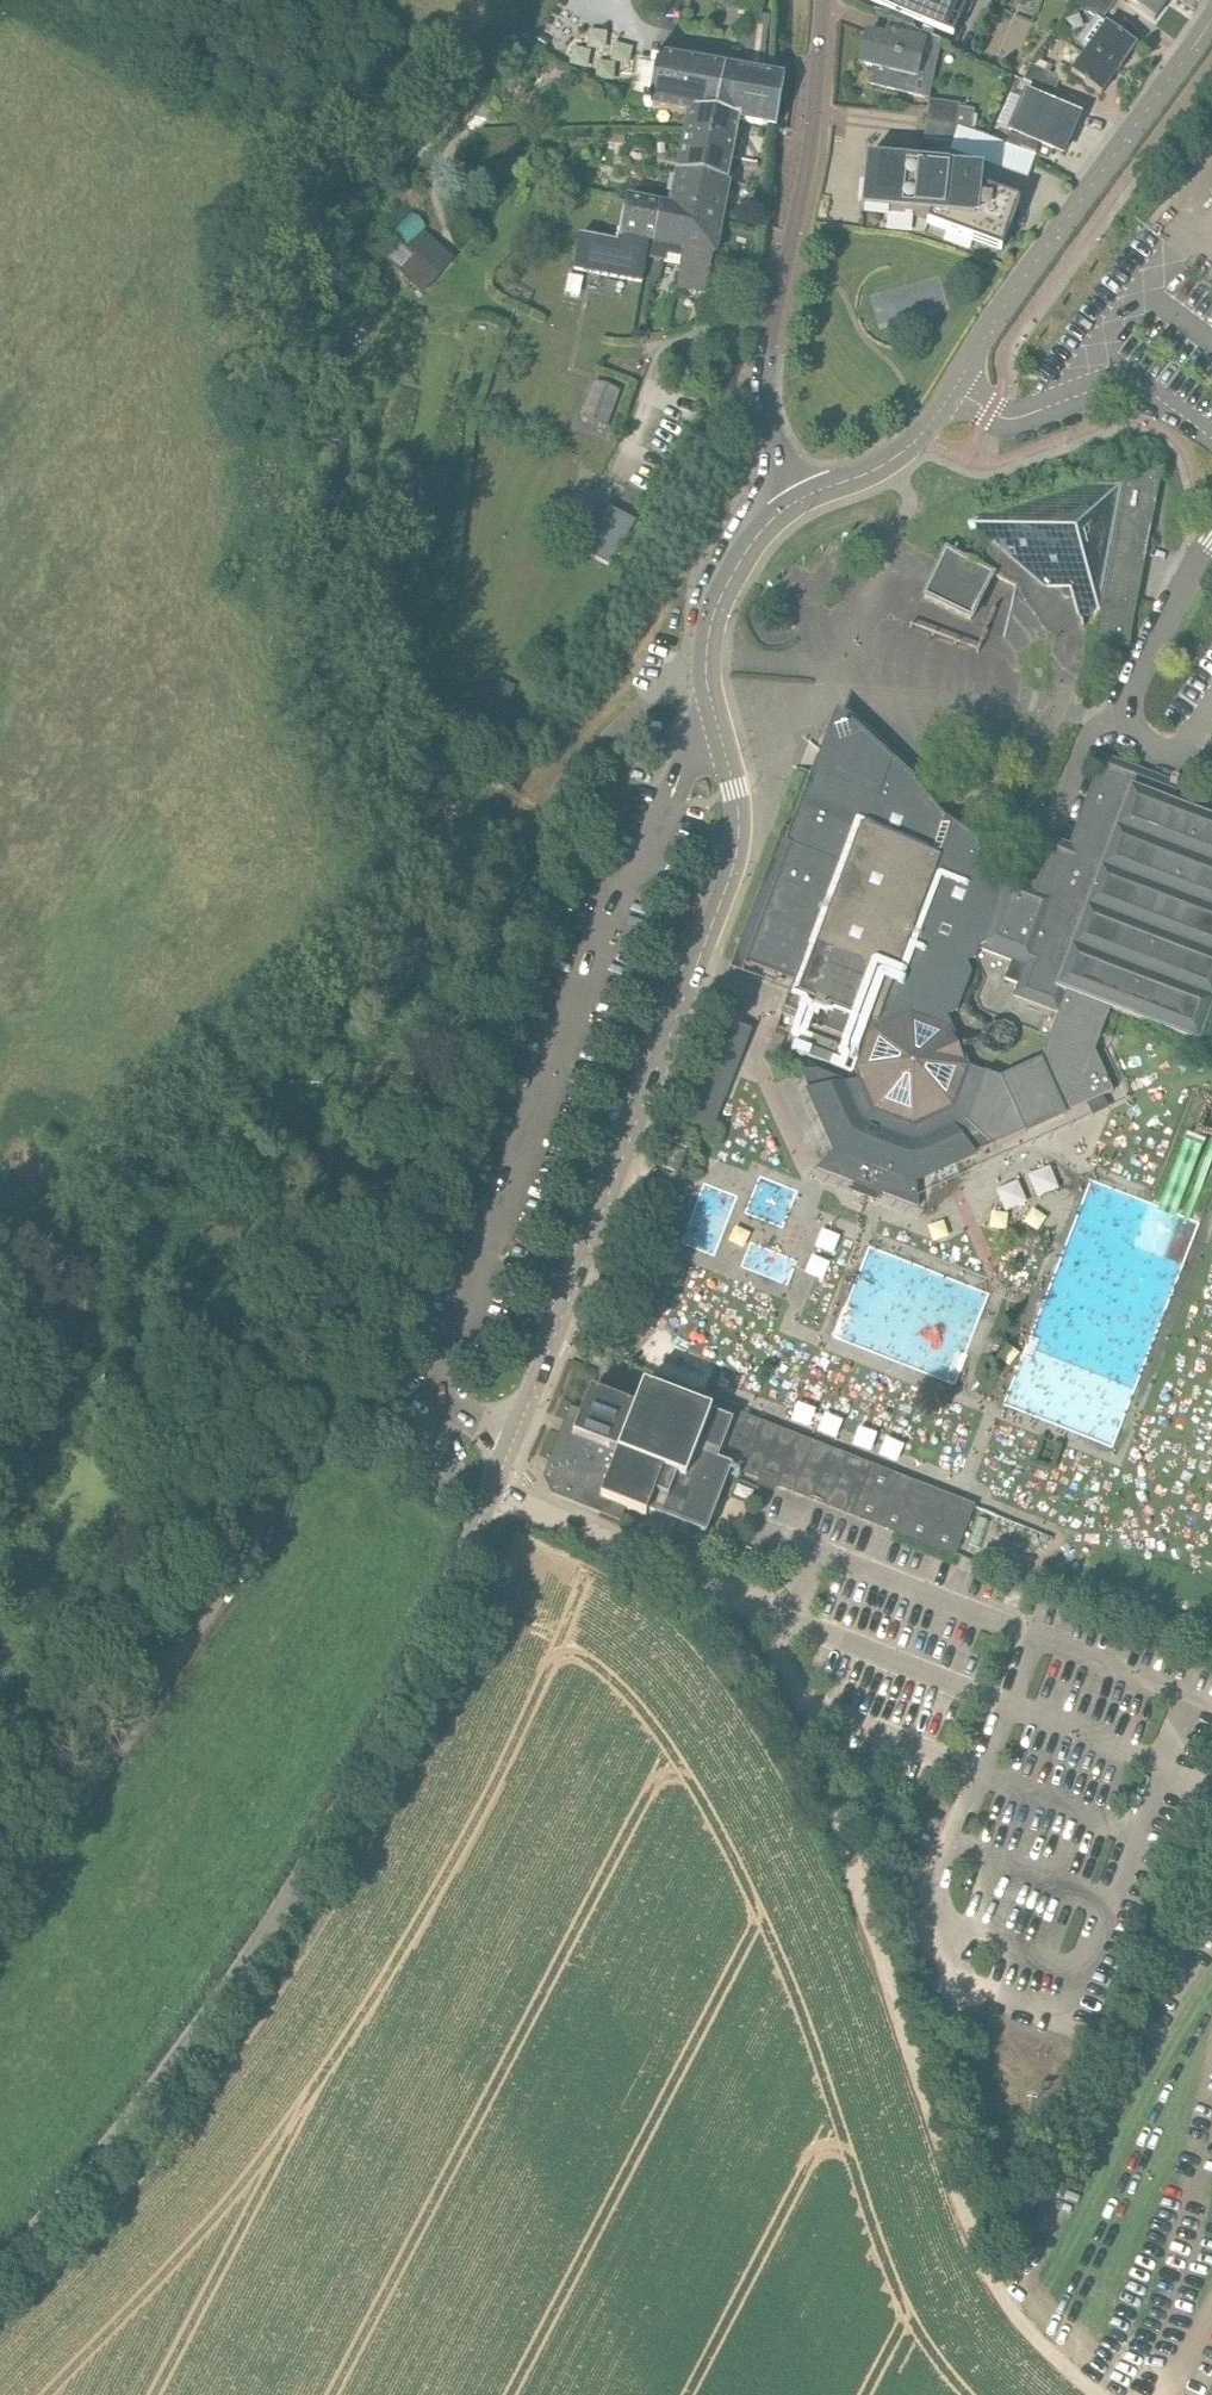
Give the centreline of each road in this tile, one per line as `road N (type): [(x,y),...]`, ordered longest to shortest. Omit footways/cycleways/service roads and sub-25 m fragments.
road 1 (unclassified): [(516,1434),(737,857),(734,790),(708,688),(709,626),(762,528),(805,495)]
road 2 (unclassified): [(0,2267),(166,2077),(279,1912),(376,1746),(492,1492)]
road 3 (track): [(700,1582),(805,1762),(850,1856),(988,2275),(1022,2326),(1097,2394)]
road 4 (unclassified): [(0,1924),(225,1586),(302,1443),(333,1421)]
road 5 (unclassified): [(822,0),(807,178),(764,381),(772,436),(805,495)]
road 6 (unclassified): [(954,390),(1211,19)]
road 7 (residential): [(1211,544),(1142,657),(1129,701),(1135,729),(1159,747),(1191,742),(1211,719)]
road 8 (residential): [(954,390),(1004,419),(1128,379),(1211,436)]
road 9 (unclassified): [(700,1582),(492,1492)]
road 10 (unclassified): [(516,1434),(430,1399),(333,1421)]
road 11 (unclassified): [(805,495),(891,459),(954,390)]

